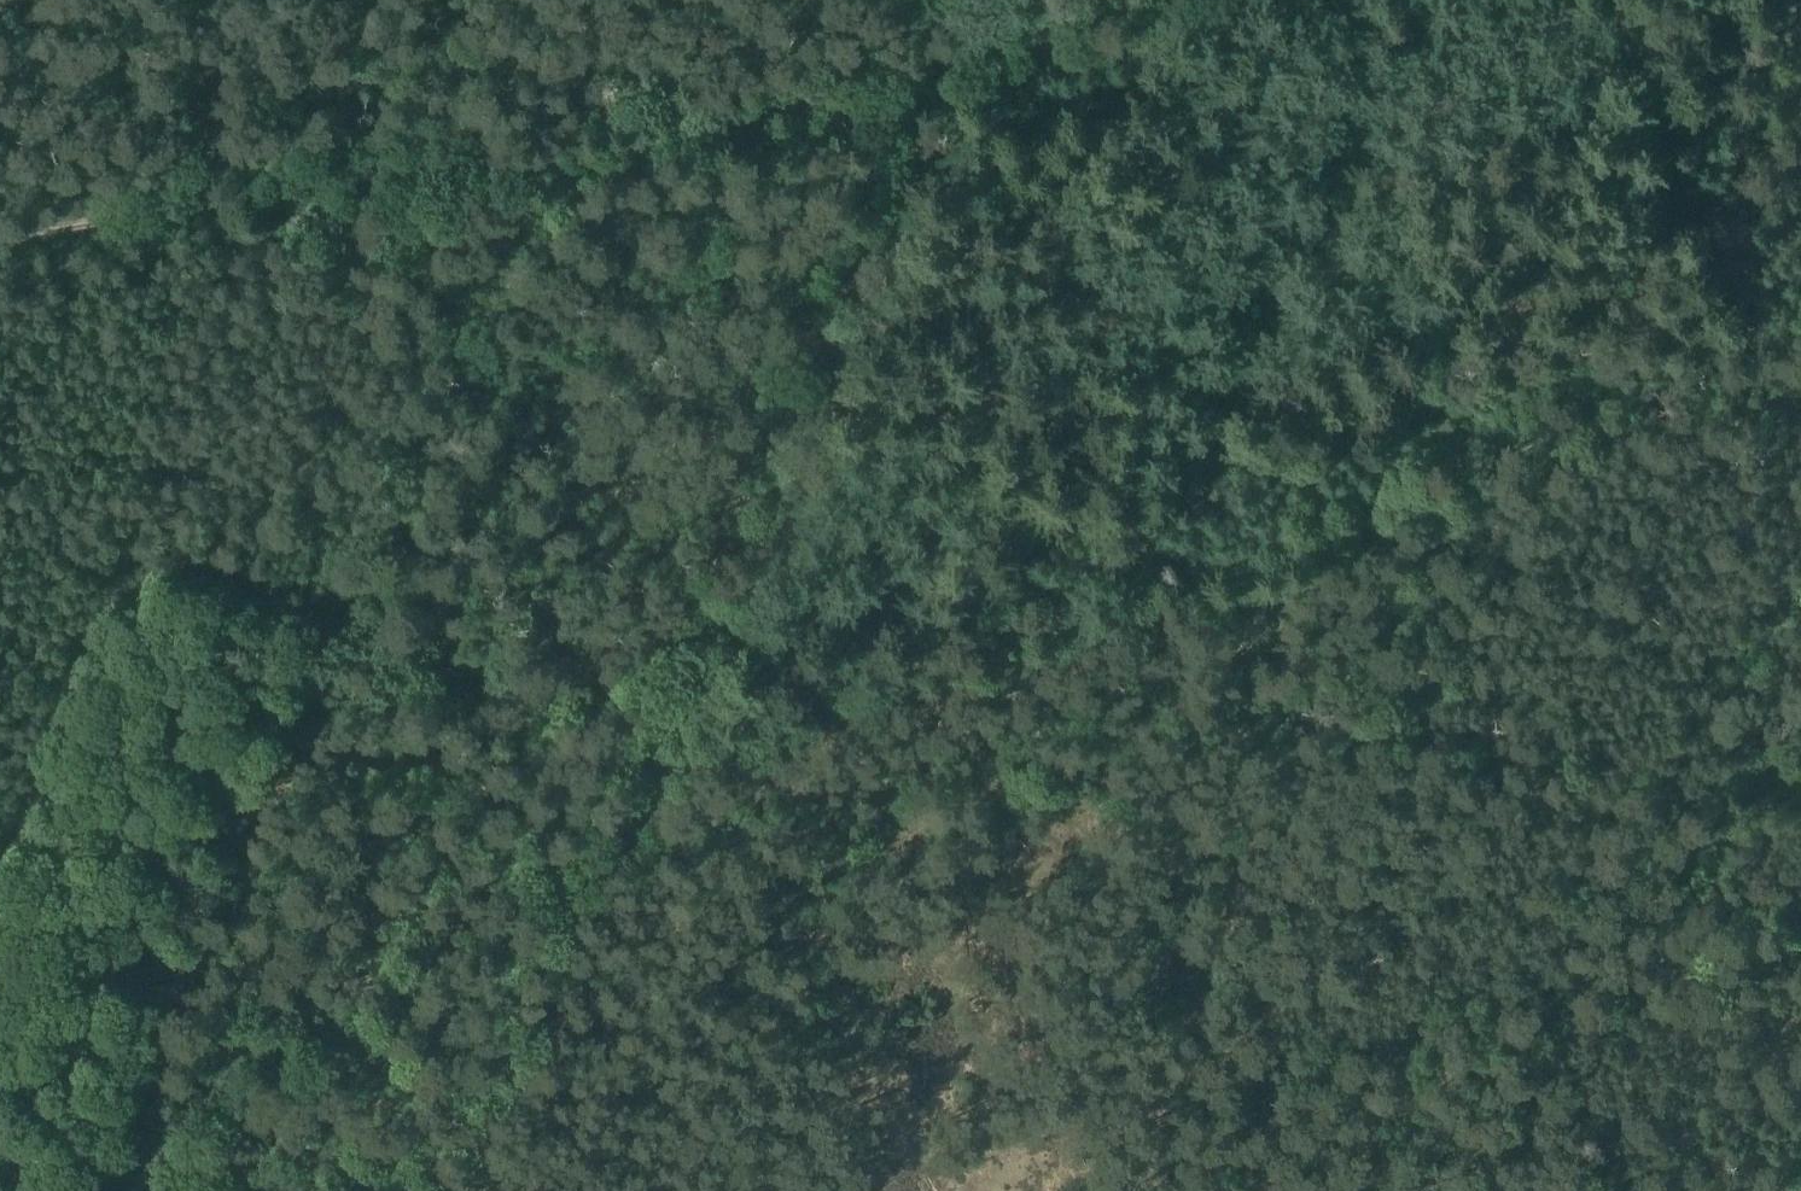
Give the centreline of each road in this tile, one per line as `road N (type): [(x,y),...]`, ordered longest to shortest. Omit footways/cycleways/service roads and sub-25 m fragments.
road 1 (track): [(931,13),(0,199)]

